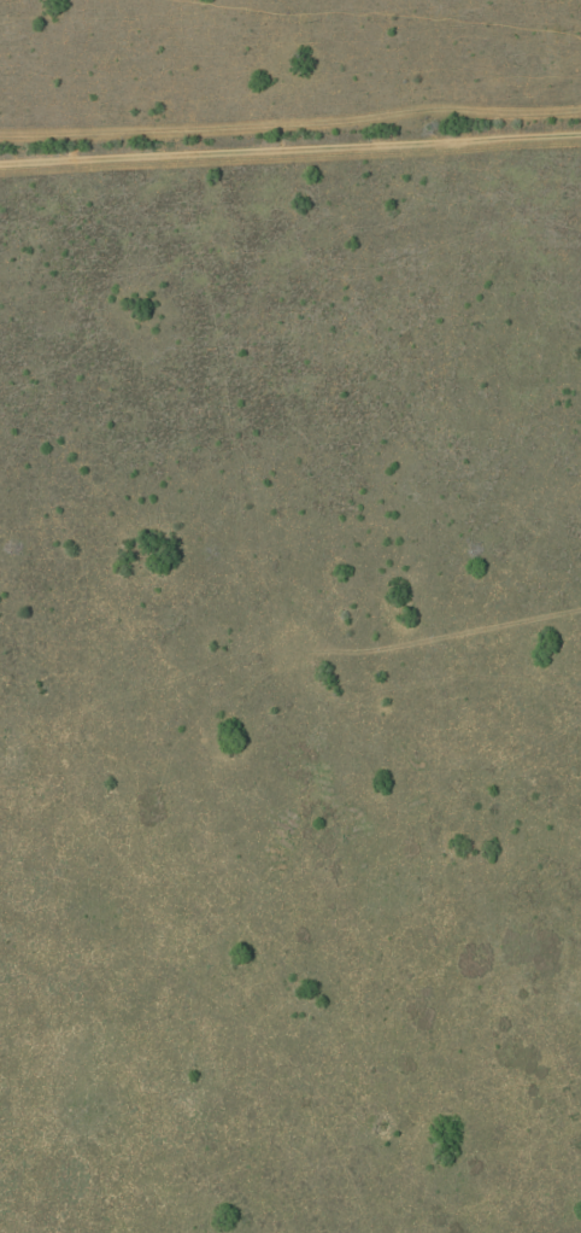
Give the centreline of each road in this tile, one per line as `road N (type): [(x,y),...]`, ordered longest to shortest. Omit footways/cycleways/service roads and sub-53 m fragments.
road 1 (residential): [(0,178),(580,152)]

